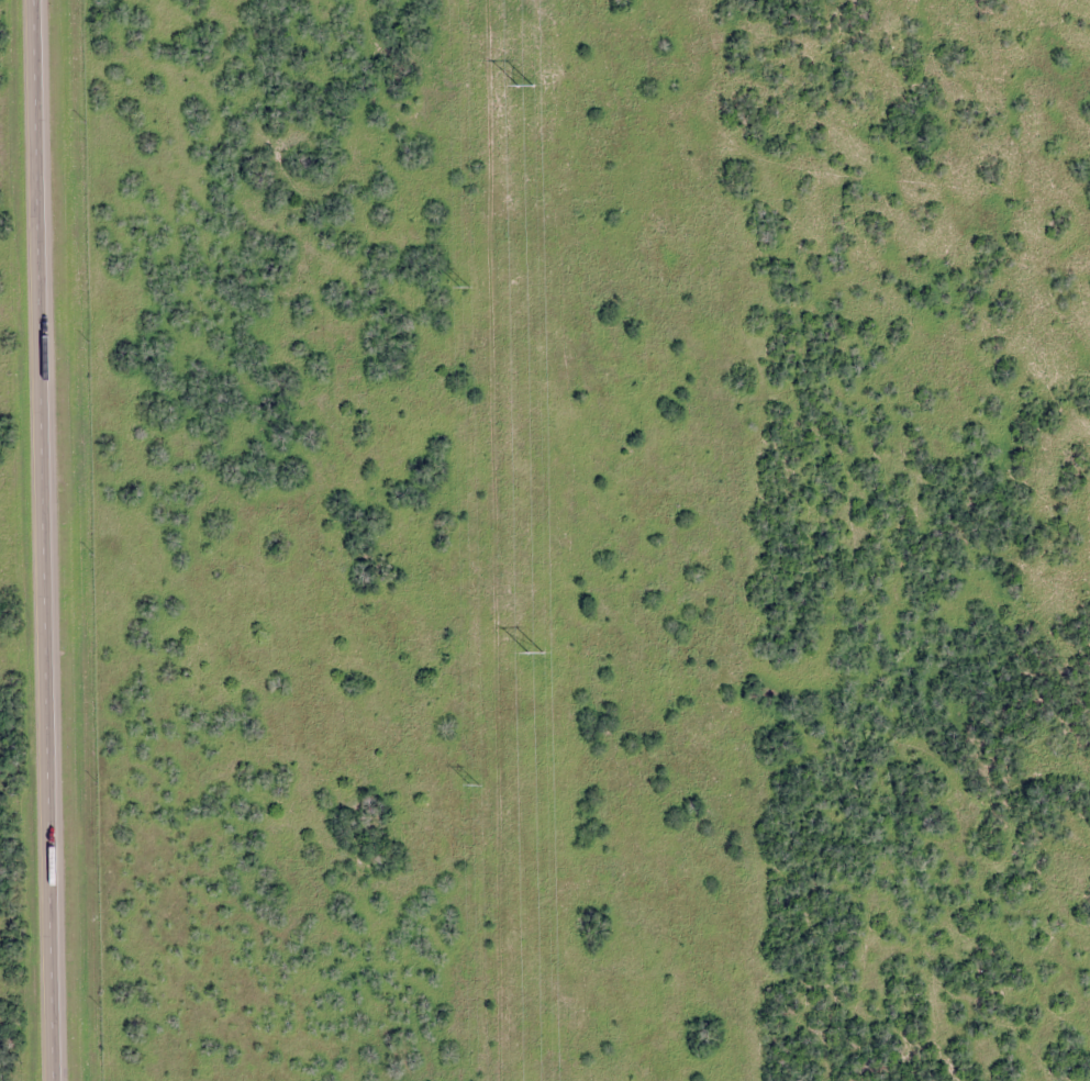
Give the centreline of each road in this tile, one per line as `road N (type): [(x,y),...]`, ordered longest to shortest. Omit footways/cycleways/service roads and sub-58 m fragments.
road 1 (trunk): [(56,1080),(37,0)]

